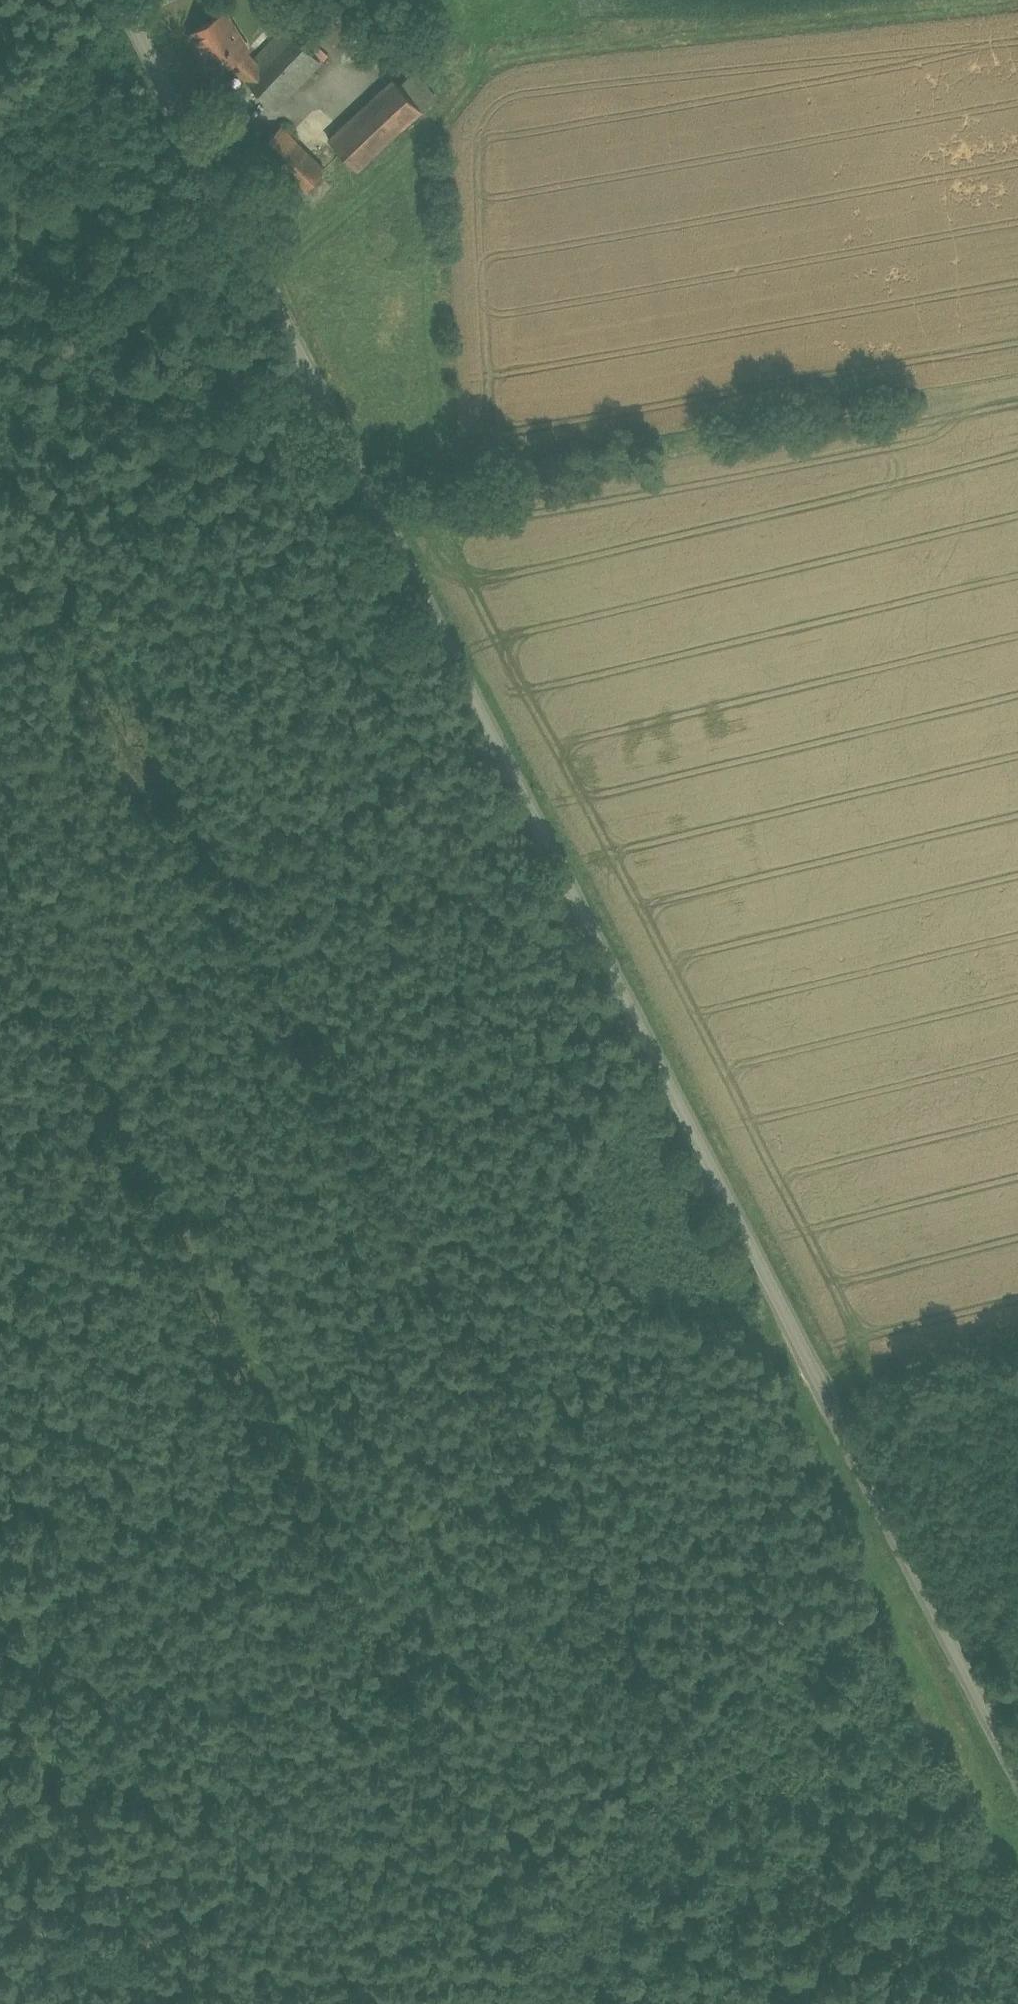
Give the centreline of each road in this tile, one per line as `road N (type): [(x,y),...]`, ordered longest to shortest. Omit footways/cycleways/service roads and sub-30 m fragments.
road 1 (unclassified): [(314,372),(1017,1773)]
road 2 (track): [(411,70),(1017,7)]
road 3 (unclassified): [(123,0),(314,372)]
road 4 (unclassified): [(314,372),(234,358),(71,239),(0,223)]
road 5 (track): [(827,1395),(1017,1341)]

